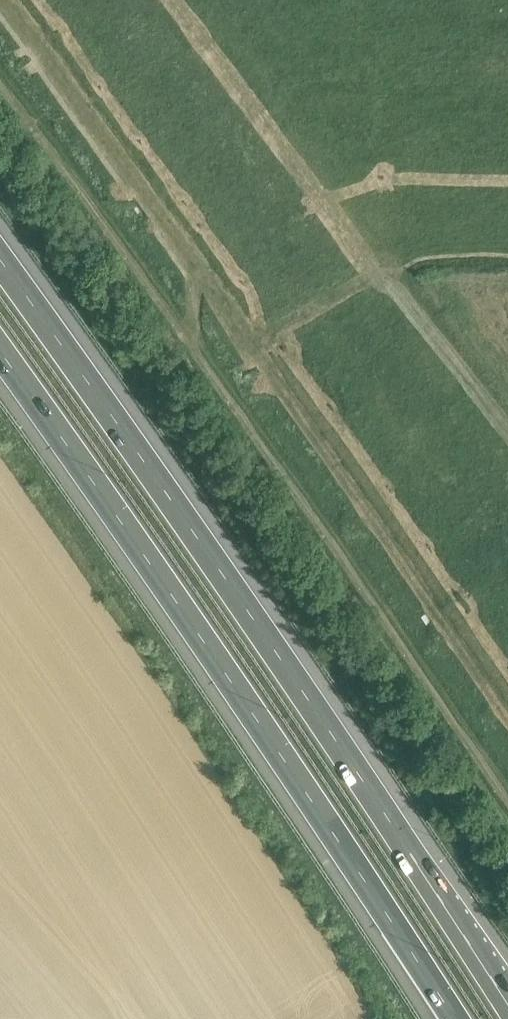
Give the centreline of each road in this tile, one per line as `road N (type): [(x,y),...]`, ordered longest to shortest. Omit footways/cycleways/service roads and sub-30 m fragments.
road 1 (motorway): [(507,1002),(102,385),(0,243)]
road 2 (motorway): [(0,312),(78,416),(456,1018)]

